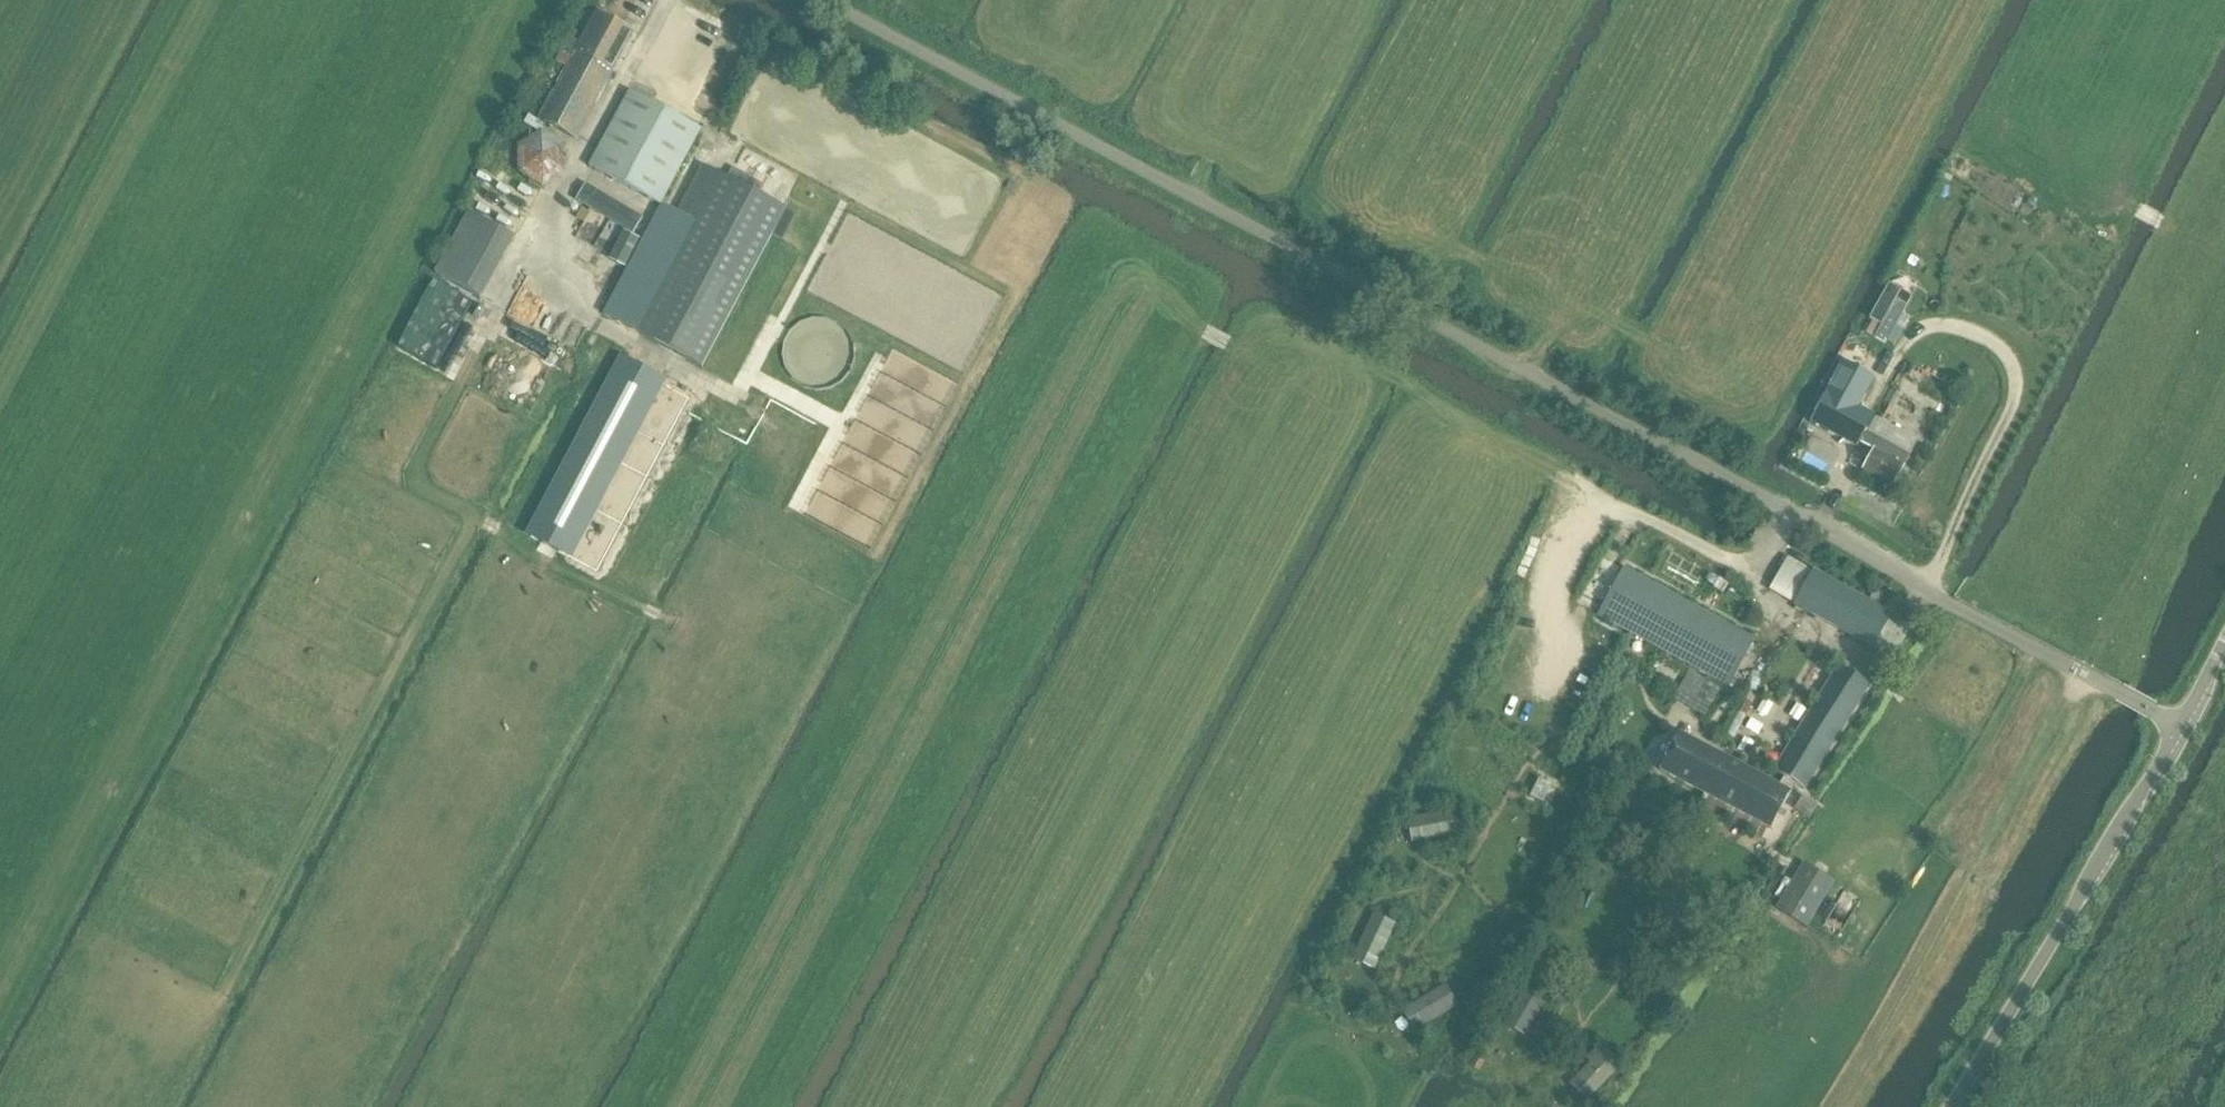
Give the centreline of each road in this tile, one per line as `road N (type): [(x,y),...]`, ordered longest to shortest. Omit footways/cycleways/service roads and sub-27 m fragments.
road 1 (unclassified): [(2181,729),(1818,527),(820,0)]
road 2 (track): [(0,996),(516,0)]
road 3 (track): [(2093,679),(1889,1034),(1839,1106)]
road 4 (unclassified): [(1951,1106),(2181,729)]

